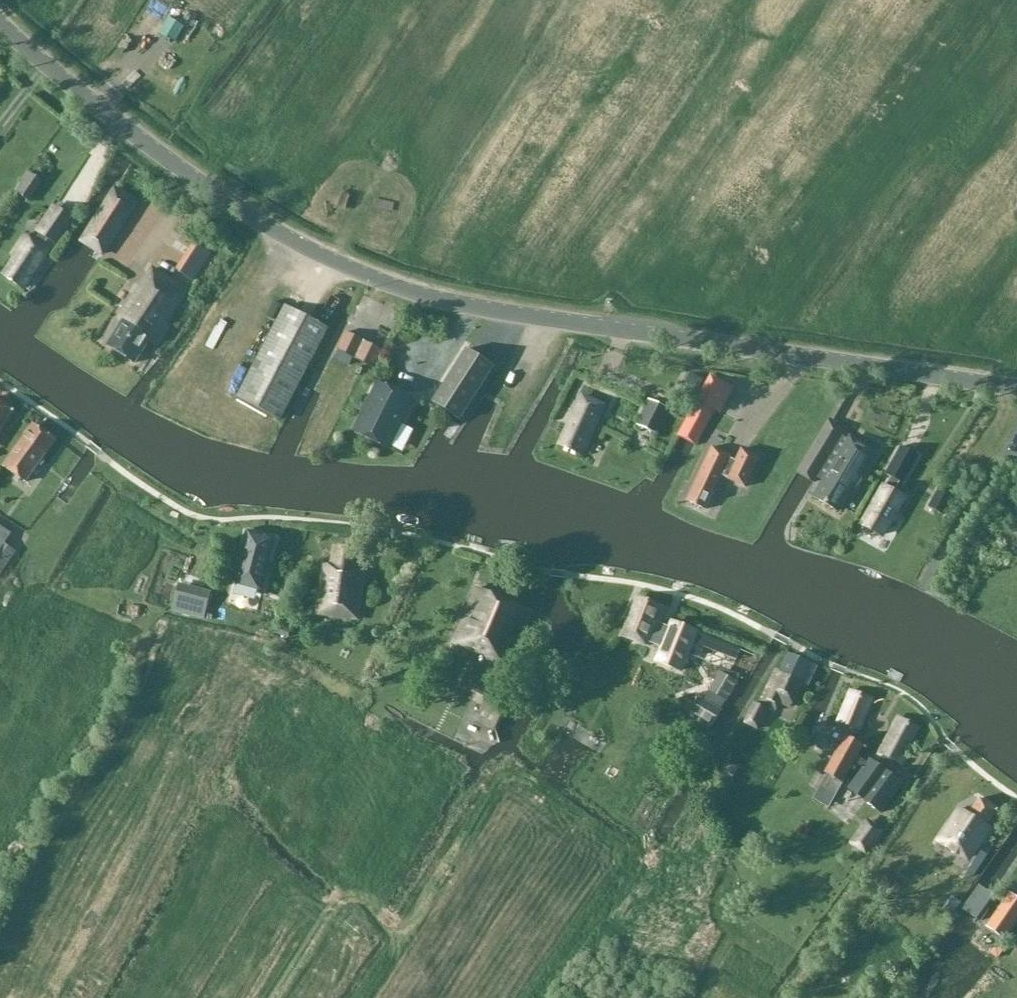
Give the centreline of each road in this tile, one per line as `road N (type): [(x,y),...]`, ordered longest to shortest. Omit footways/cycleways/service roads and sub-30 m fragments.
road 1 (tertiary): [(1016,389),(490,310),(377,280),(294,243),(188,175),(0,24)]
road 2 (track): [(269,0),(179,127)]

